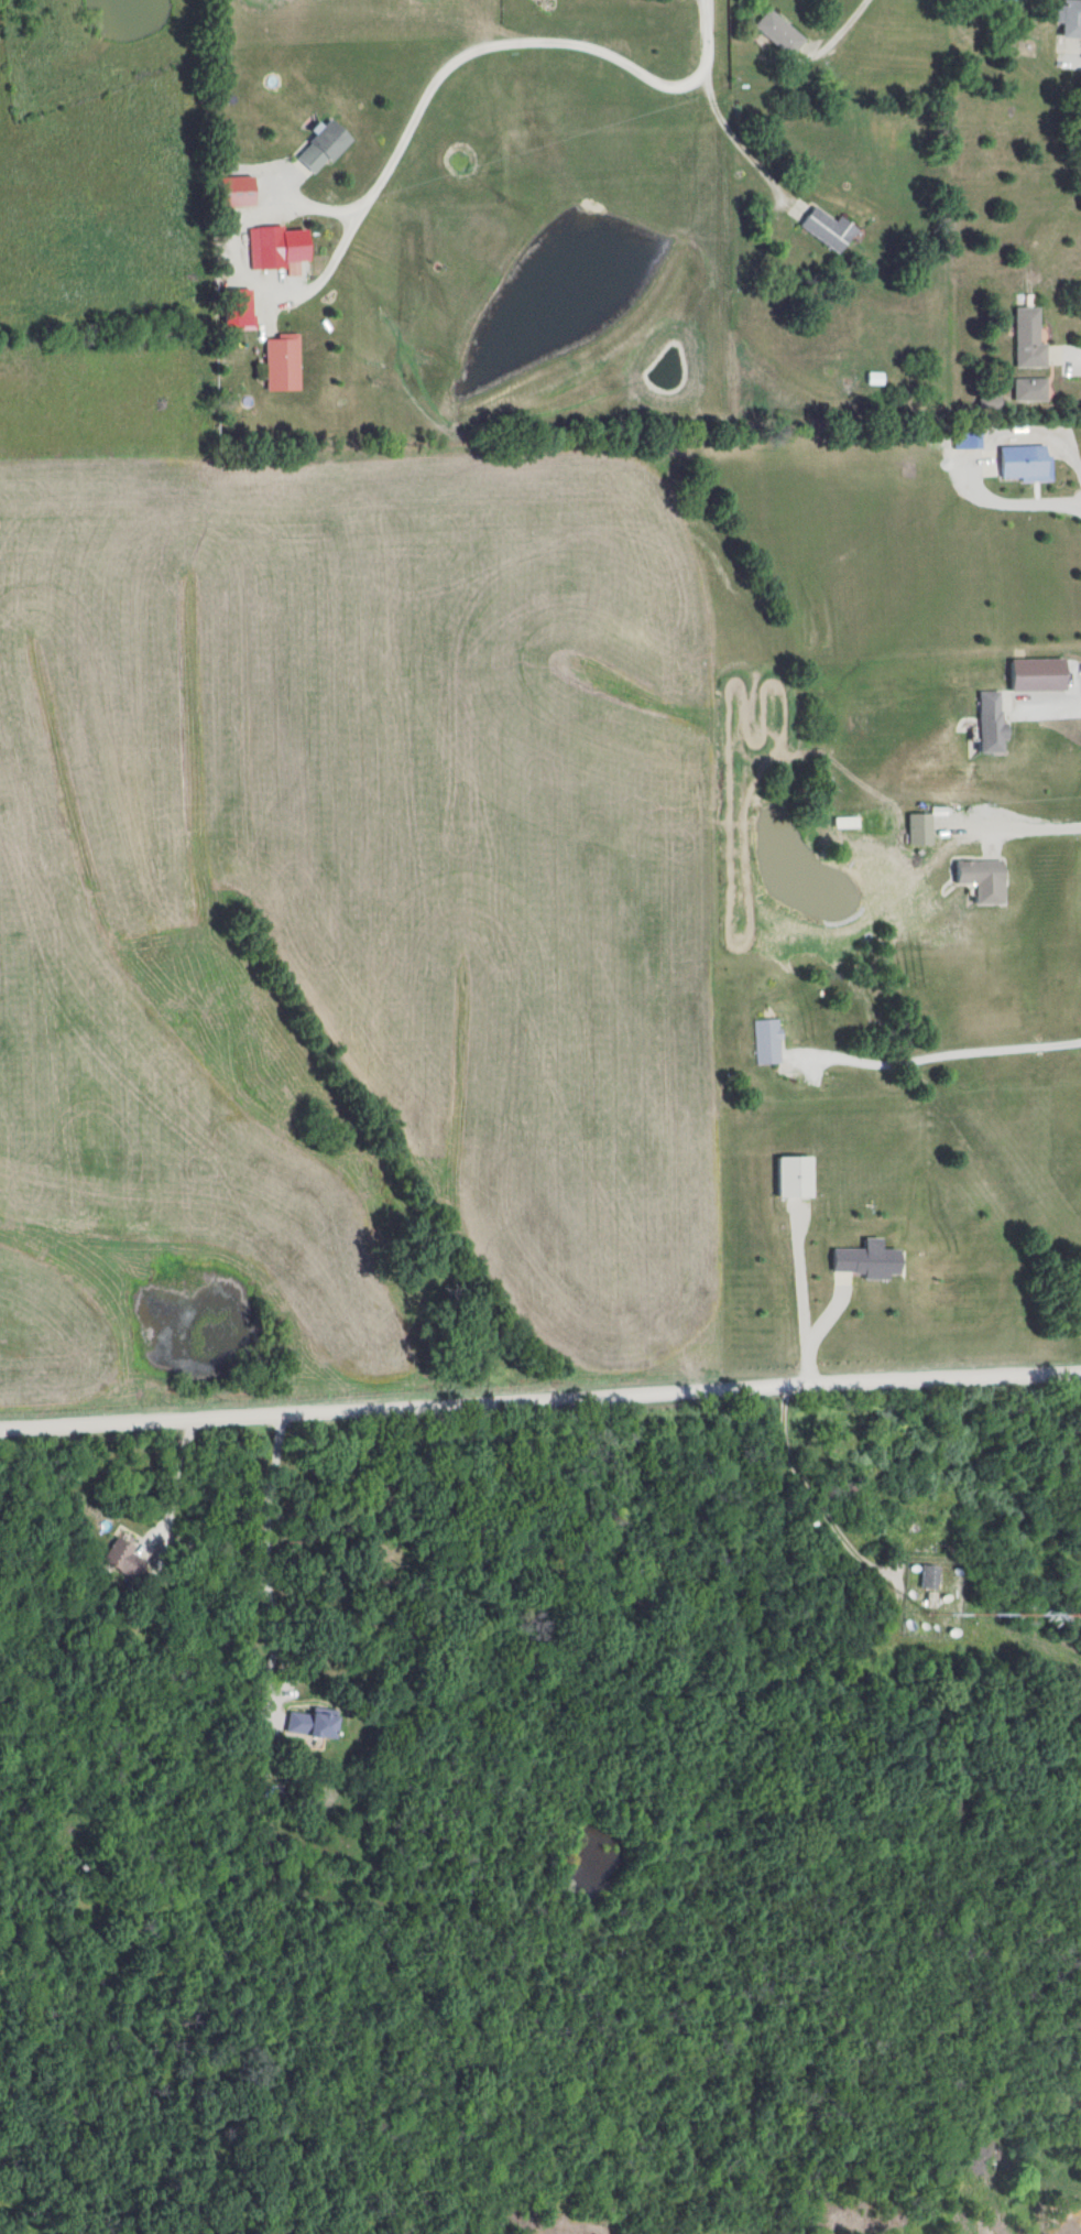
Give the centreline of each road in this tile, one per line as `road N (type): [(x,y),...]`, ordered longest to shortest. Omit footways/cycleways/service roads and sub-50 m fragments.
road 1 (residential): [(0,1432),(1080,1379)]
road 2 (residential): [(659,83),(705,72),(710,0)]

